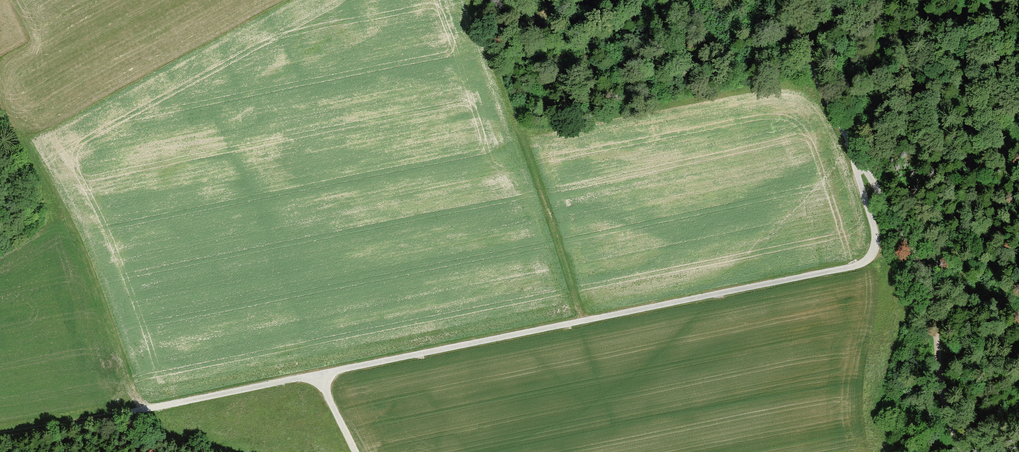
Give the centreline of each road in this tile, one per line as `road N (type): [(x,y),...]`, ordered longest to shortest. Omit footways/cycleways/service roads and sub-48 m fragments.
road 1 (track): [(318,375),(847,269),(870,258),(875,237),(854,166)]
road 2 (track): [(318,375),(0,434)]
road 3 (track): [(963,451),(941,378),(933,294),(868,177),(854,166)]

